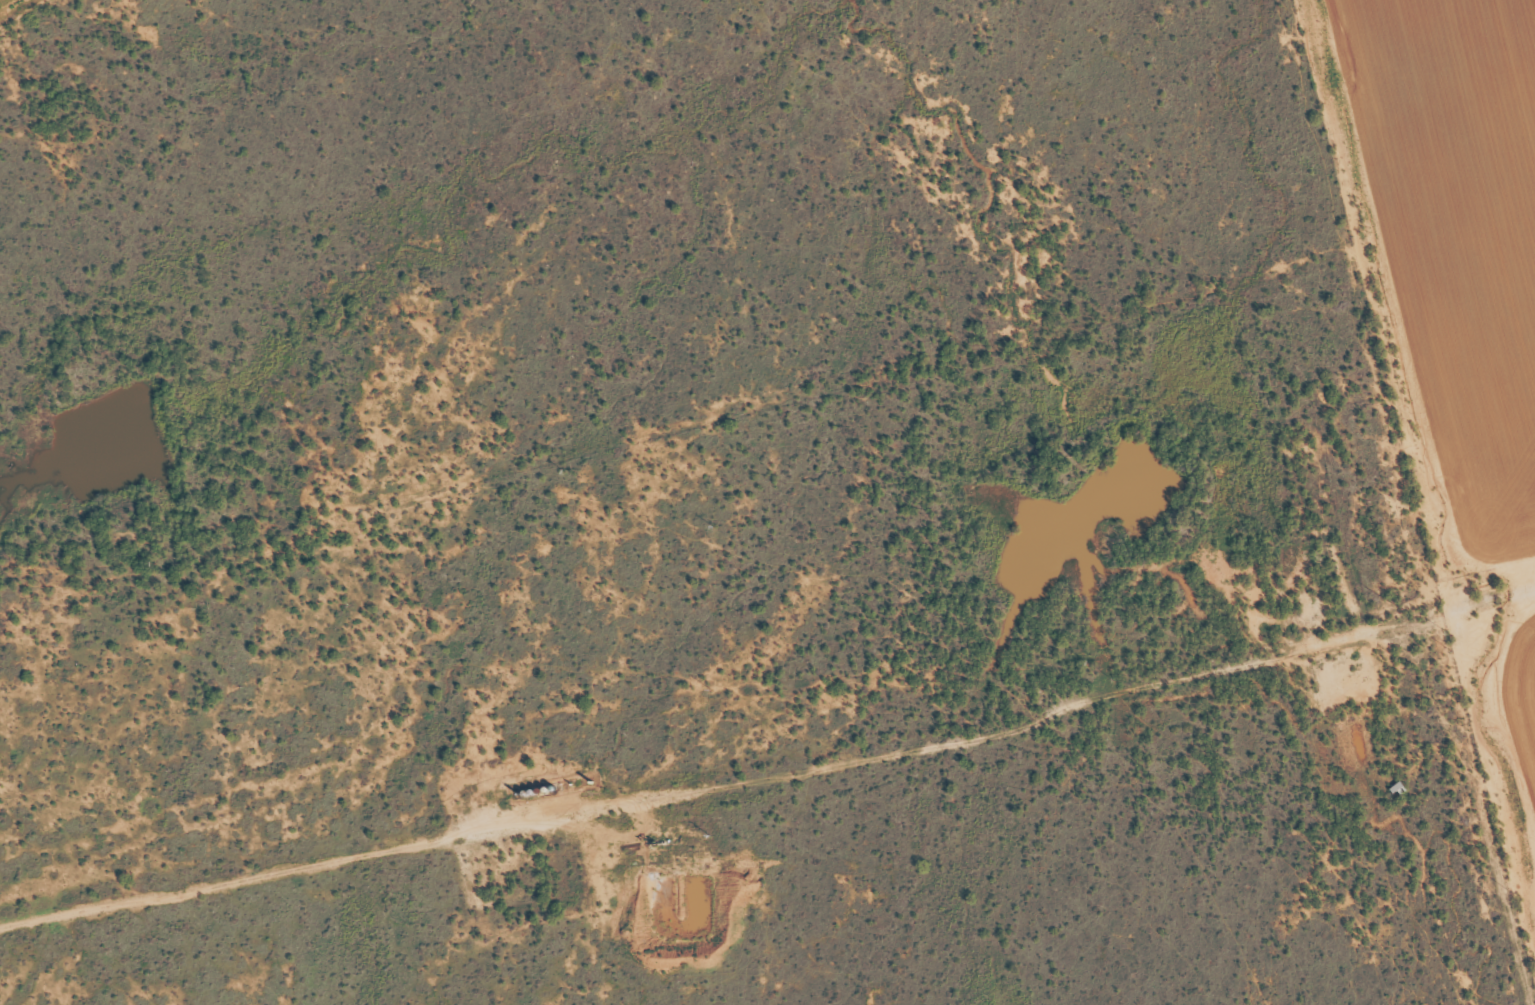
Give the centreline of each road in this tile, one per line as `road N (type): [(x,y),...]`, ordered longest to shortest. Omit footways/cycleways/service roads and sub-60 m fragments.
road 1 (residential): [(1137,713),(1534,595)]

